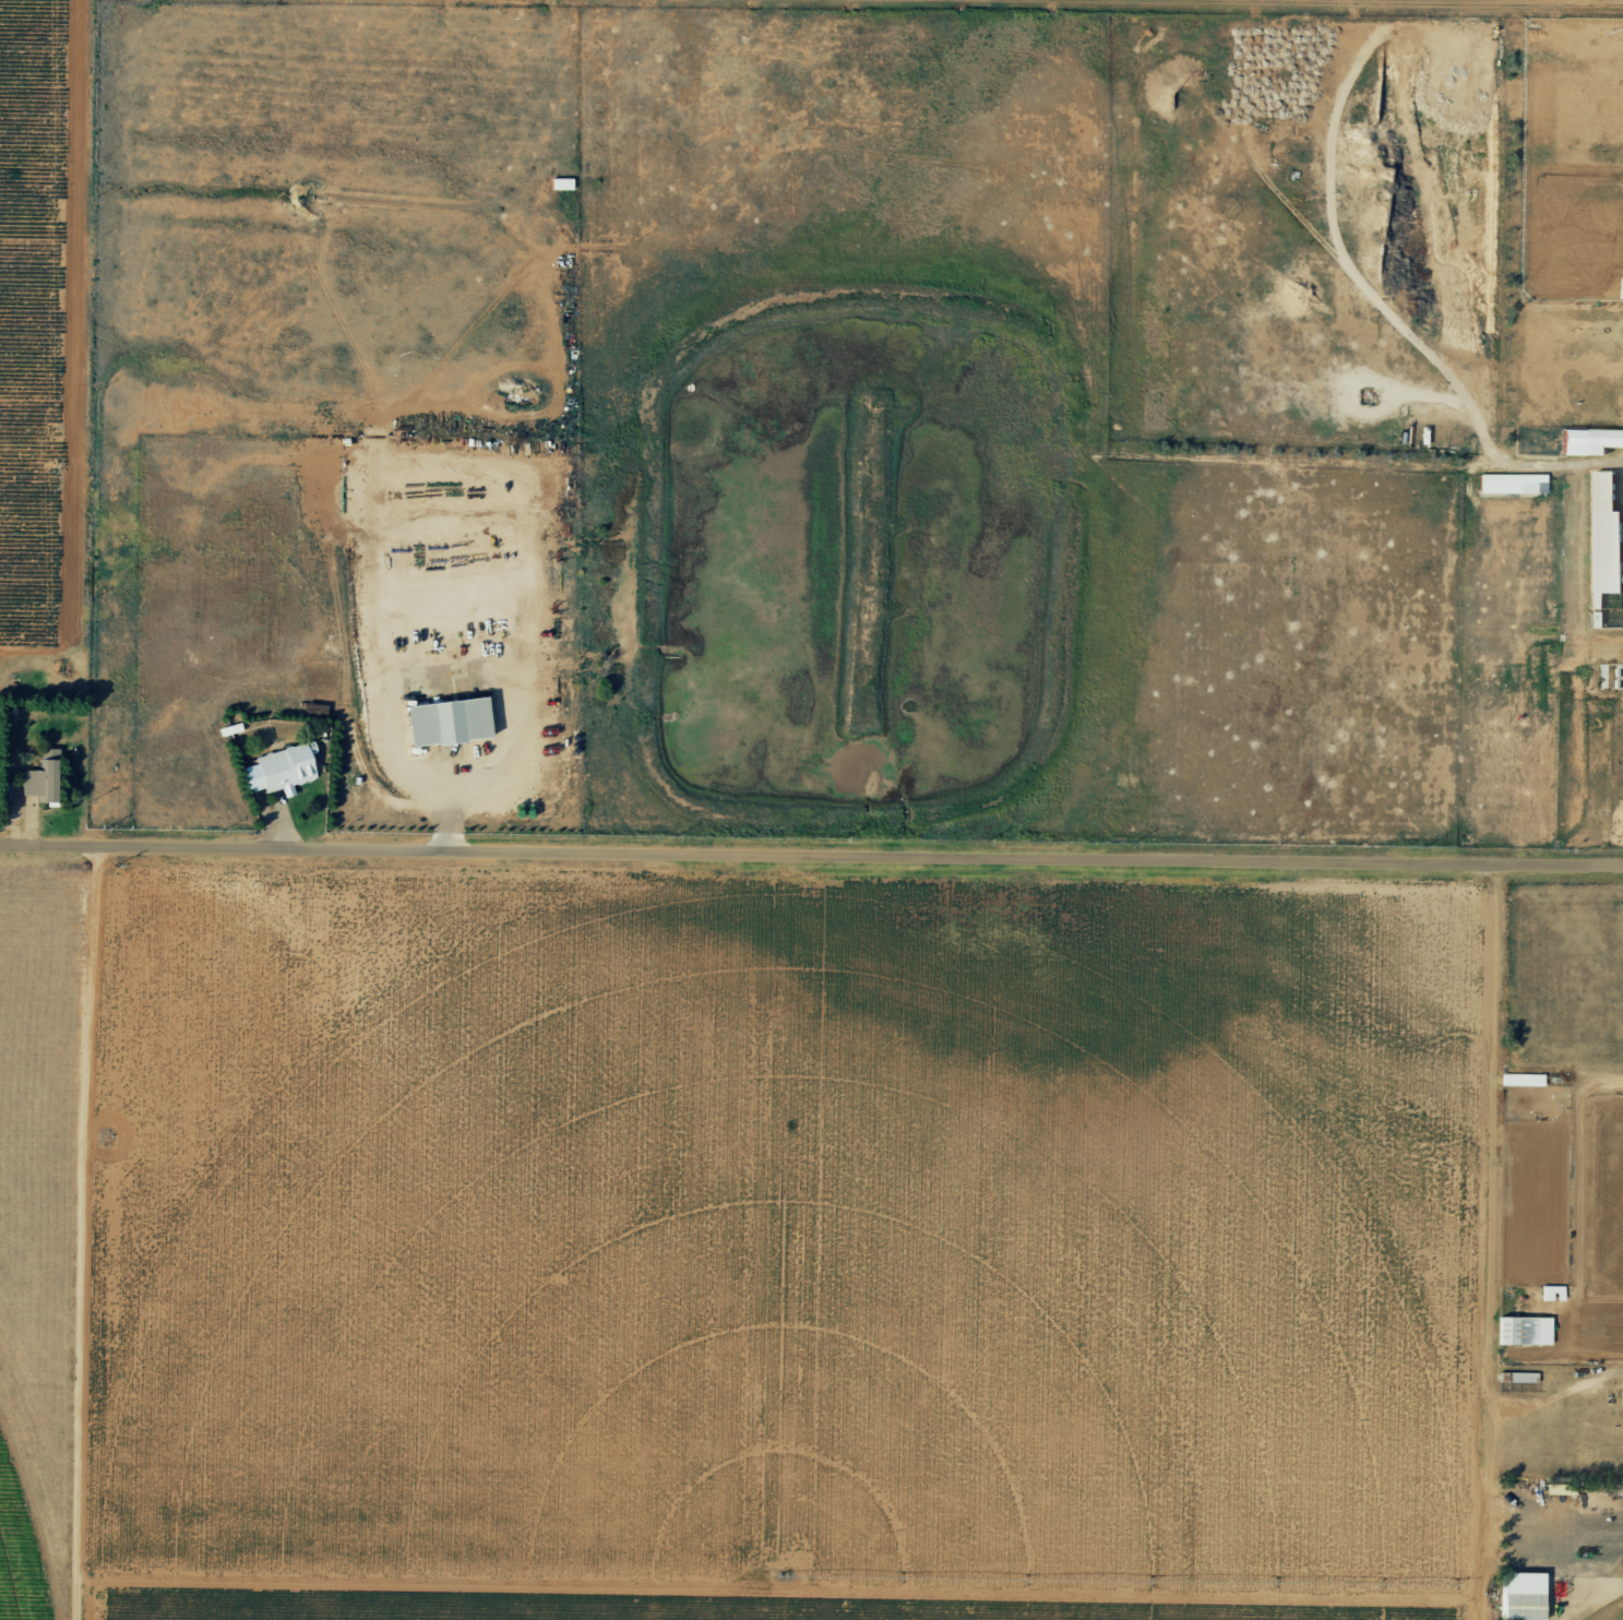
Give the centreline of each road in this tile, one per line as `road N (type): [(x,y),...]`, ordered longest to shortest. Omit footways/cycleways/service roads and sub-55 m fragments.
road 1 (residential): [(1622,867),(0,850)]
road 2 (residential): [(46,1619),(92,0)]

